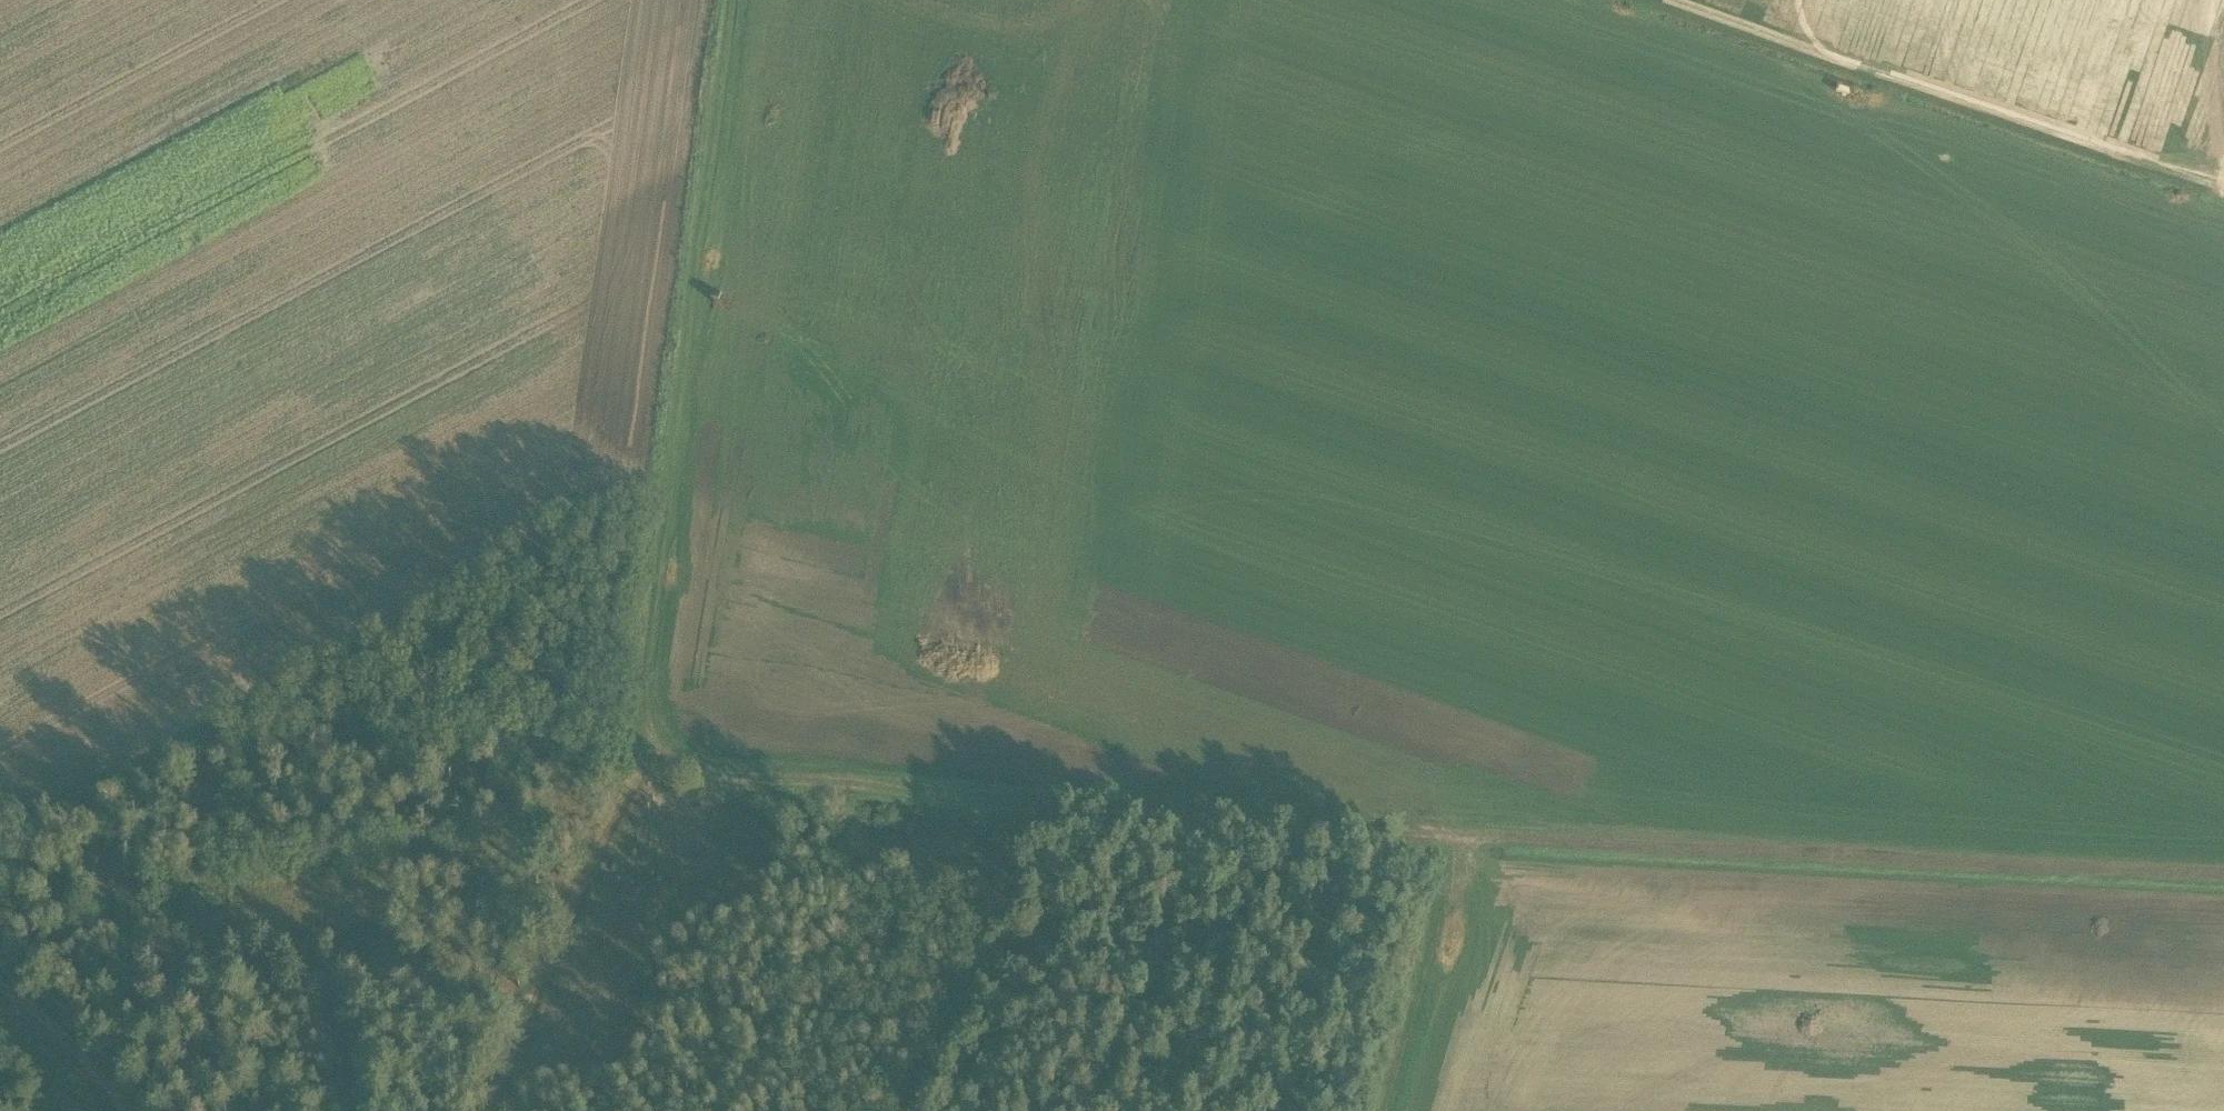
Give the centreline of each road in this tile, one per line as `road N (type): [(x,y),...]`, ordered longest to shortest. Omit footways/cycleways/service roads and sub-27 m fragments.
road 1 (track): [(734,0),(643,678),(644,718),(678,774),(1464,828)]
road 2 (track): [(1464,828),(2223,872)]
road 3 (track): [(1377,1110),(1464,828)]
road 4 (track): [(113,1110),(106,1095),(0,990)]

